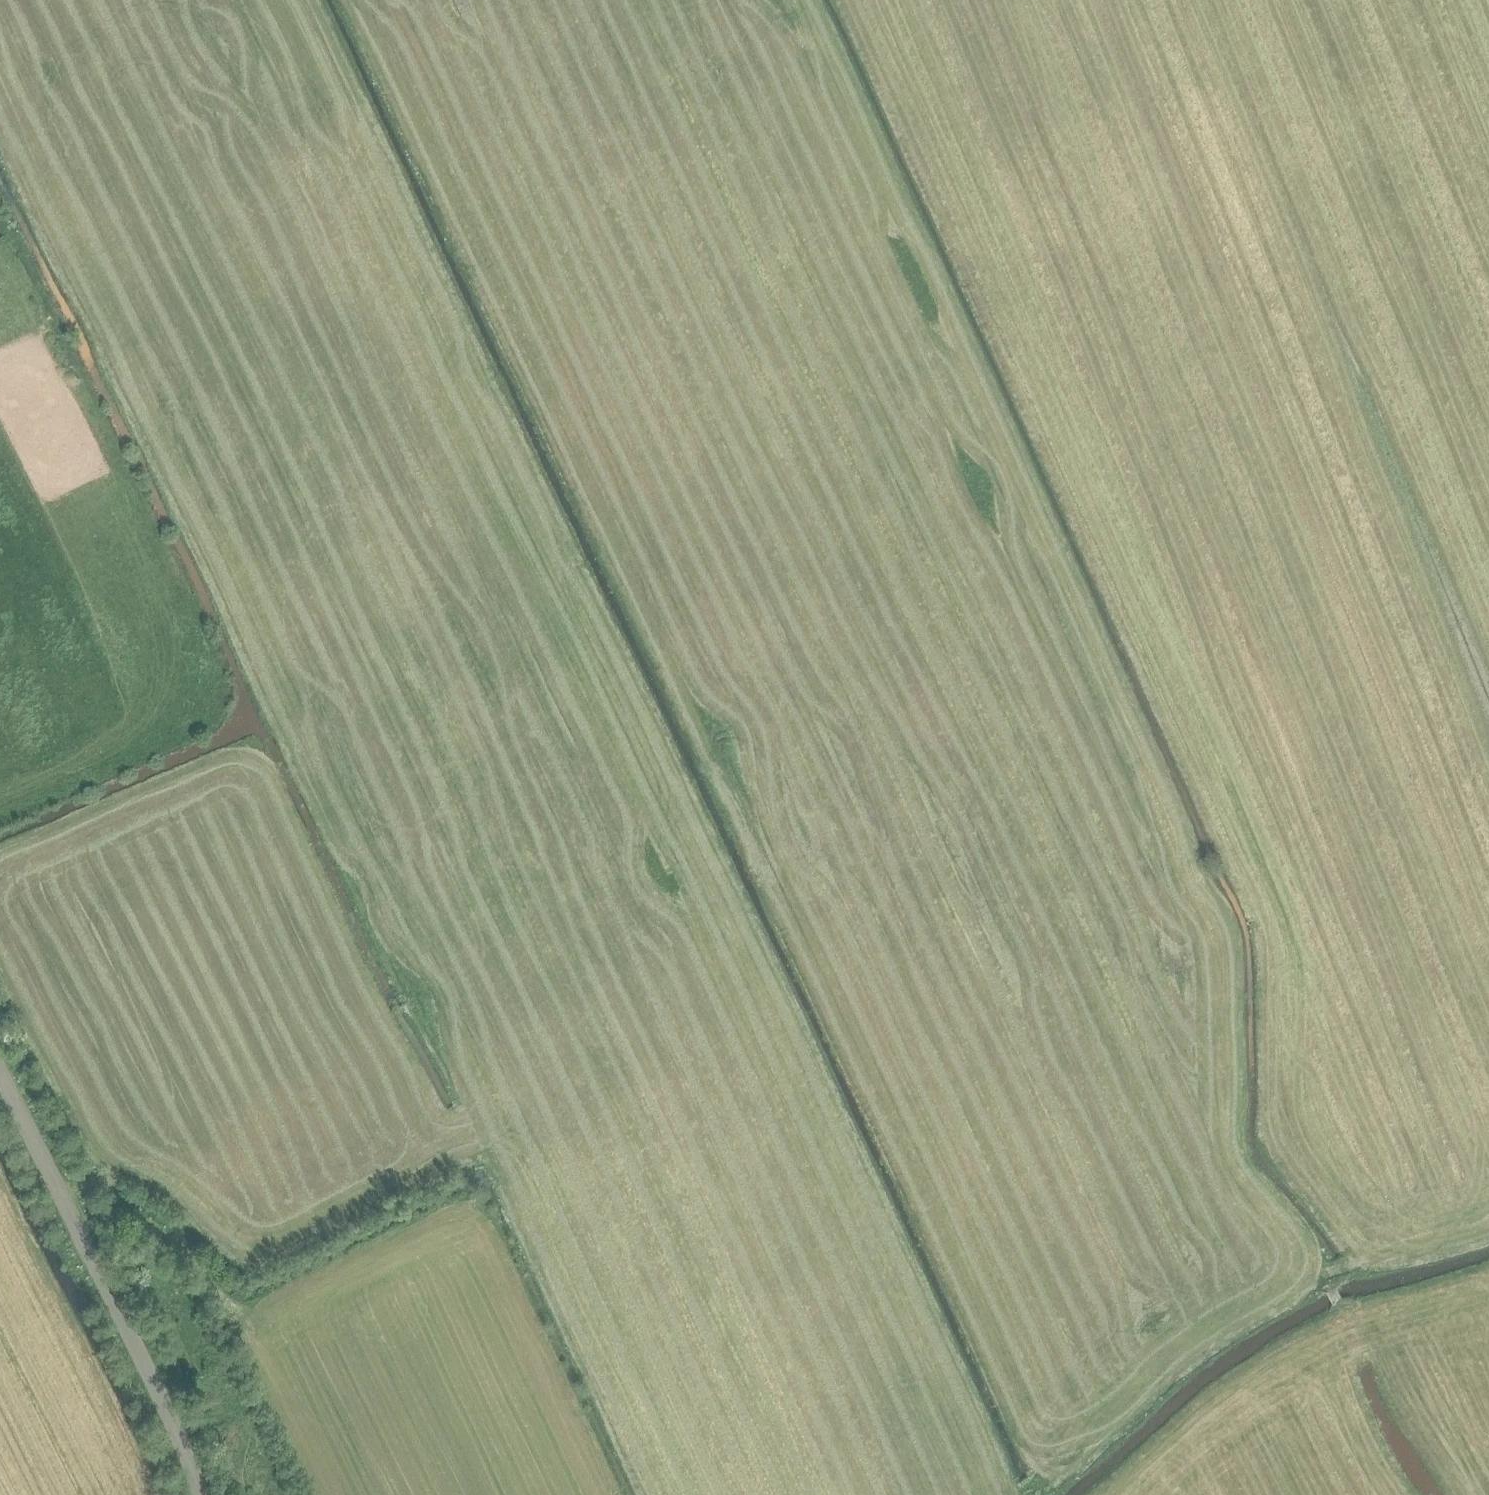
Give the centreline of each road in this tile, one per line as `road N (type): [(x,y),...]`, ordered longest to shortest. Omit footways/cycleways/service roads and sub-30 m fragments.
road 1 (unclassified): [(184,1494),(0,1137)]

